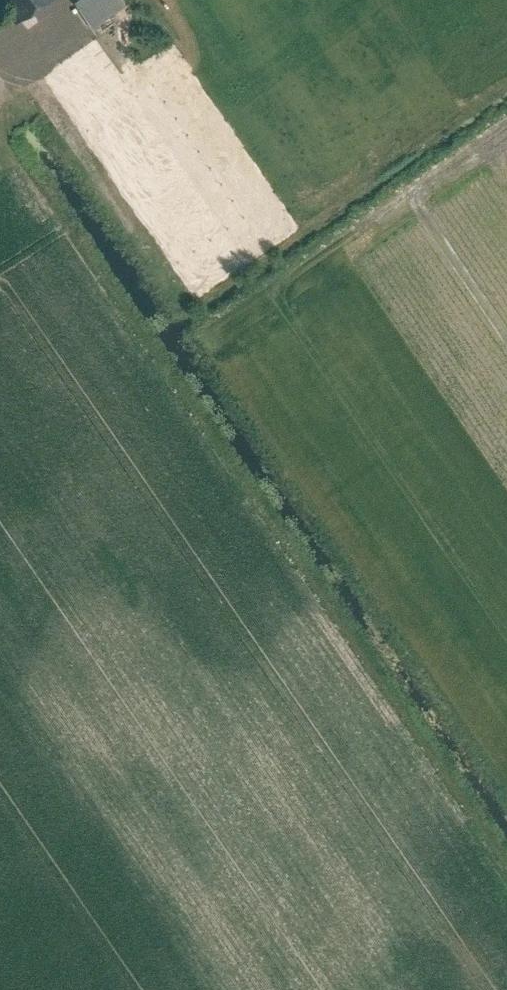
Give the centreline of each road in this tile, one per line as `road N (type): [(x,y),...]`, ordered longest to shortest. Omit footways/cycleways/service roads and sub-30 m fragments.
road 1 (track): [(506,134),(336,249)]

